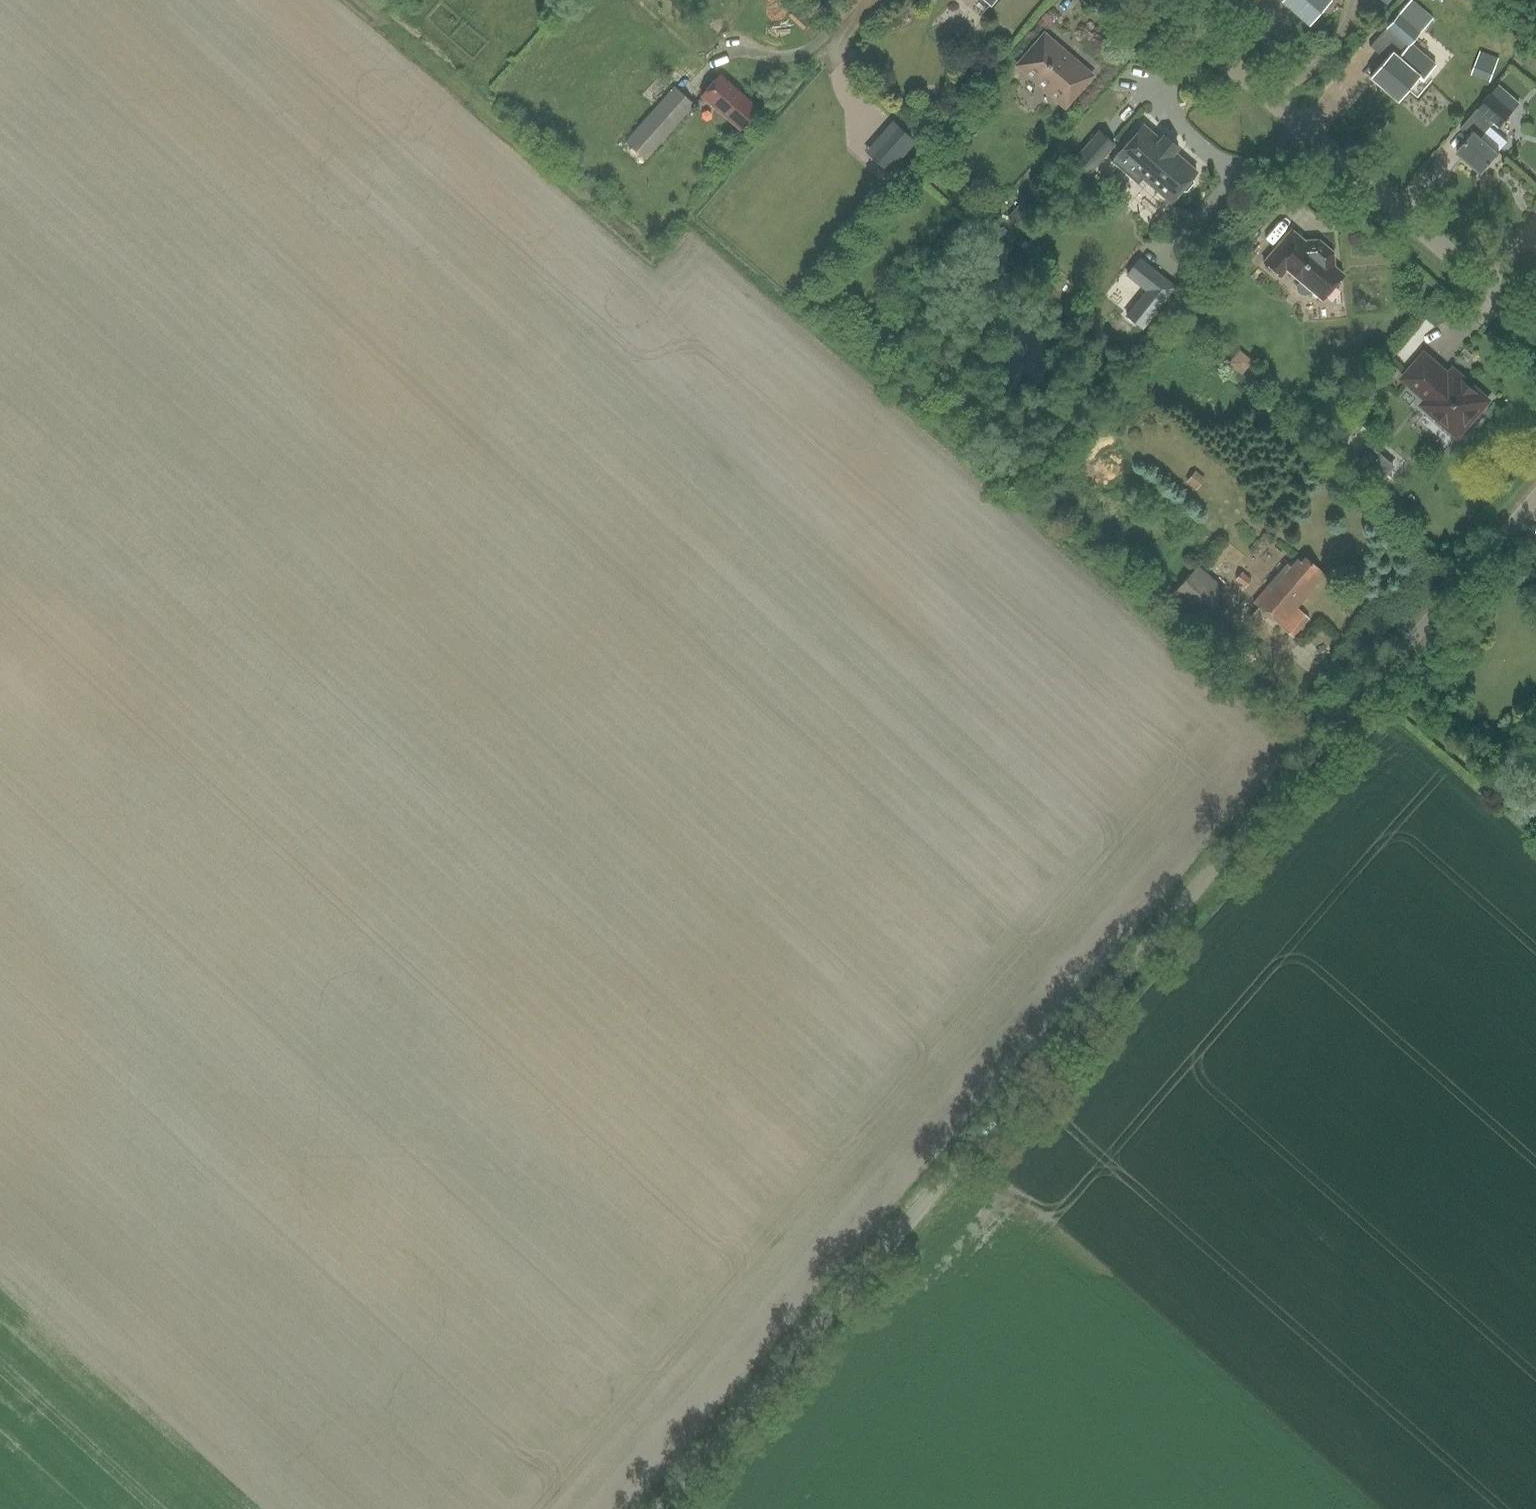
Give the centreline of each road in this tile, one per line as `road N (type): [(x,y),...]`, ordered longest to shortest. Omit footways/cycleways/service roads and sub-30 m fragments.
road 1 (unclassified): [(669,1508),(1535,526)]
road 2 (unclassified): [(1535,322),(1166,0)]

